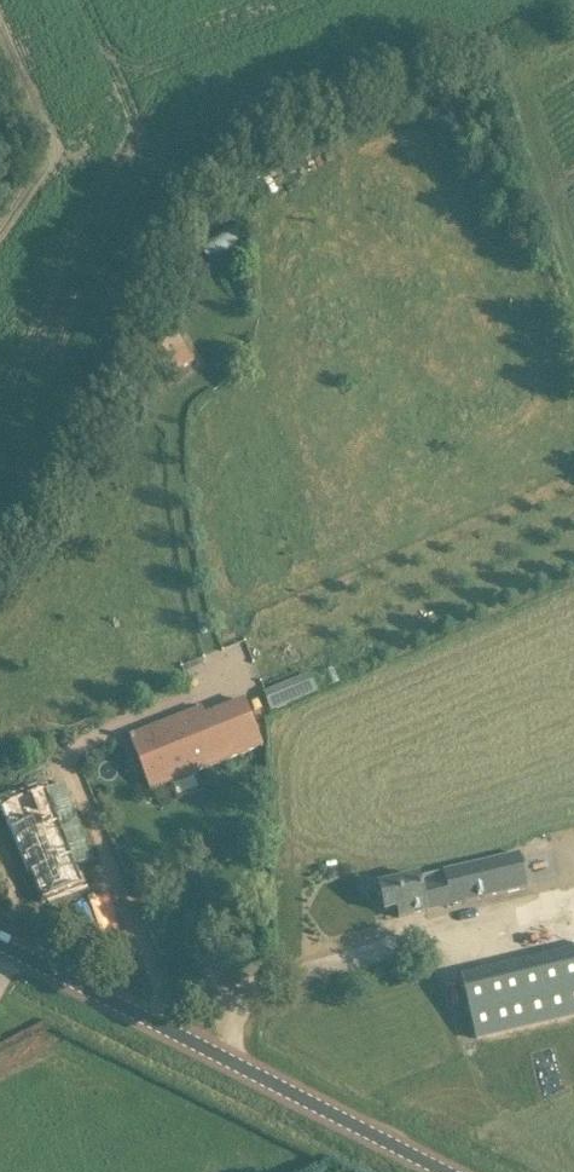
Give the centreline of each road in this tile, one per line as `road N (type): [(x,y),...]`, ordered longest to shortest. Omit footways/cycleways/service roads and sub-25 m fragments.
road 1 (tertiary): [(450,1171),(0,941)]

